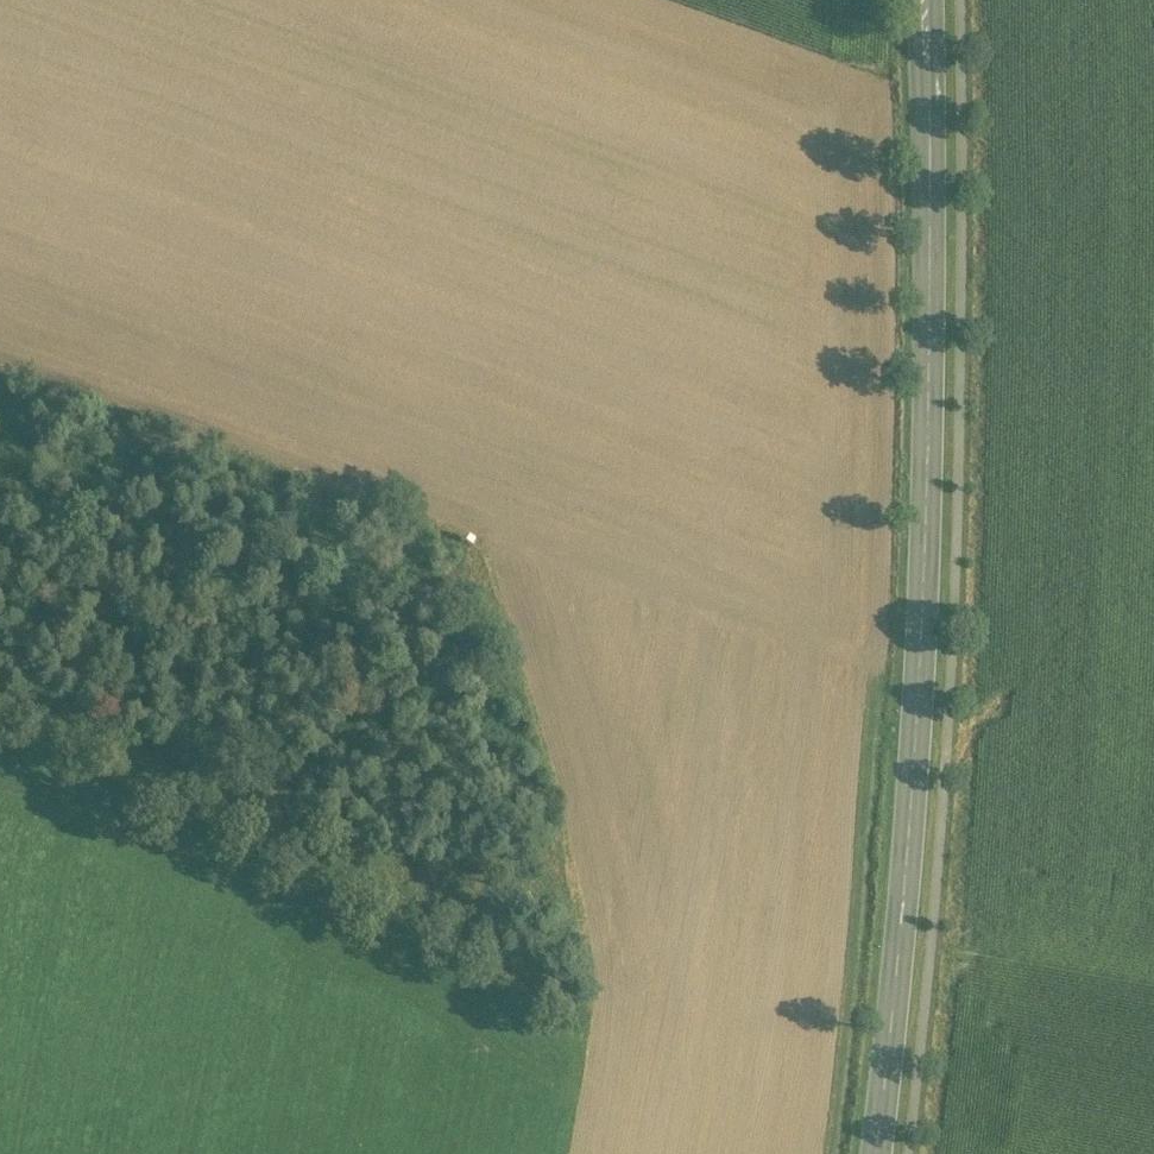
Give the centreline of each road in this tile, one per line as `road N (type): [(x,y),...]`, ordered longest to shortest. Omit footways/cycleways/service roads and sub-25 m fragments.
road 1 (secondary): [(874,1153),(925,630),(920,0)]

